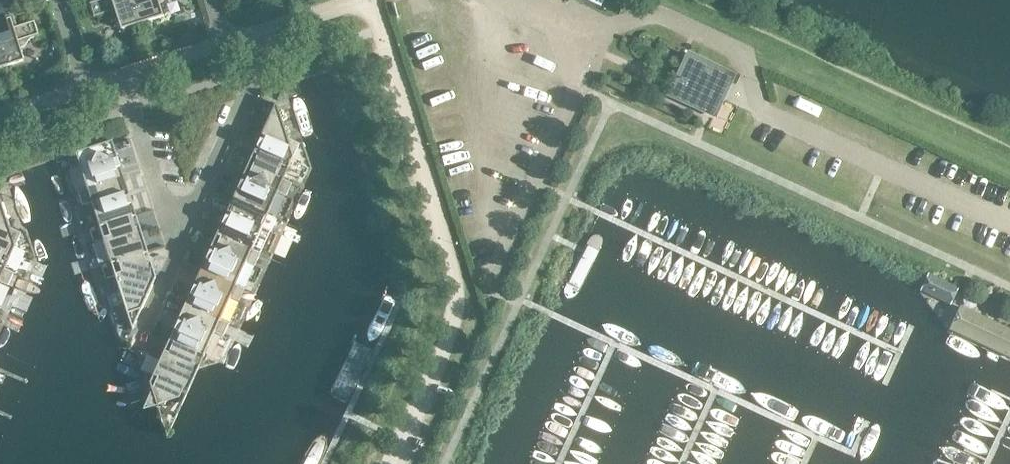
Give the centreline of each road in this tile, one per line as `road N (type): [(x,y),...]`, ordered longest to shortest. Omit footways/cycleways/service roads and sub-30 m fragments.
road 1 (unclassified): [(1009,226),(764,114),(748,60),(701,36),(654,17),(608,31),(540,0)]
road 2 (unclassified): [(397,463),(460,315),(370,1)]
road 3 (residential): [(274,31),(176,250)]
road 4 (residential): [(176,250),(124,79)]

